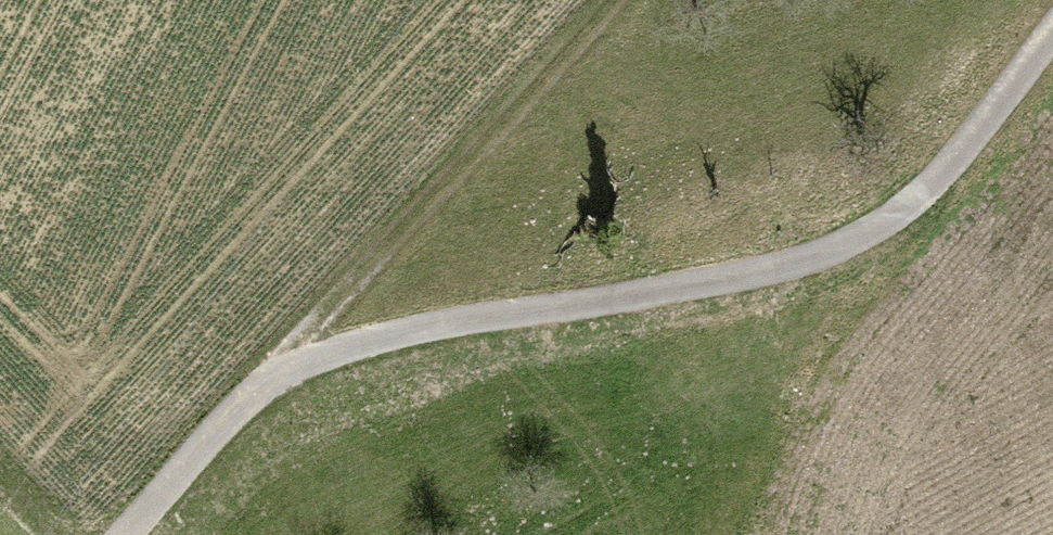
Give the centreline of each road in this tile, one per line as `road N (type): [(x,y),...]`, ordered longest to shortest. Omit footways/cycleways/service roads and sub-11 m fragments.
road 1 (track): [(1052,61),(984,157),(864,247),(699,284),(437,326),(277,376)]
road 2 (track): [(130,534),(621,0)]

